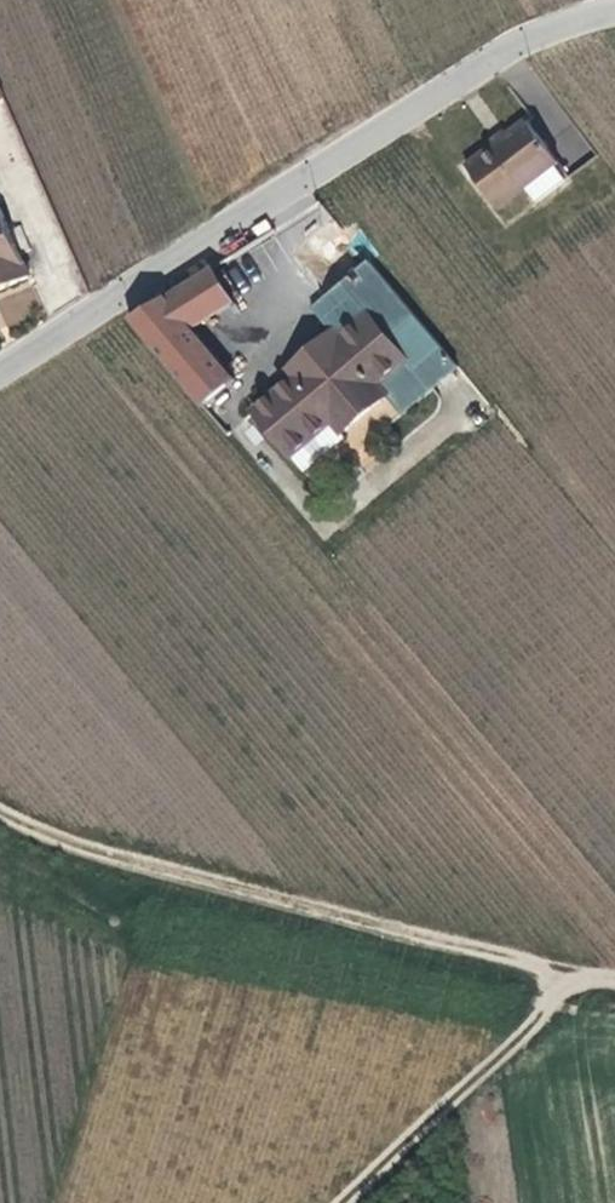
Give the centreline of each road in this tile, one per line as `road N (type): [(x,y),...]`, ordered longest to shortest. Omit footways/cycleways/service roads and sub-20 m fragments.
road 1 (unclassified): [(0,371),(499,58),(574,20),(614,11)]
road 2 (track): [(614,981),(71,838),(0,801)]
road 3 (track): [(572,972),(339,1202)]

